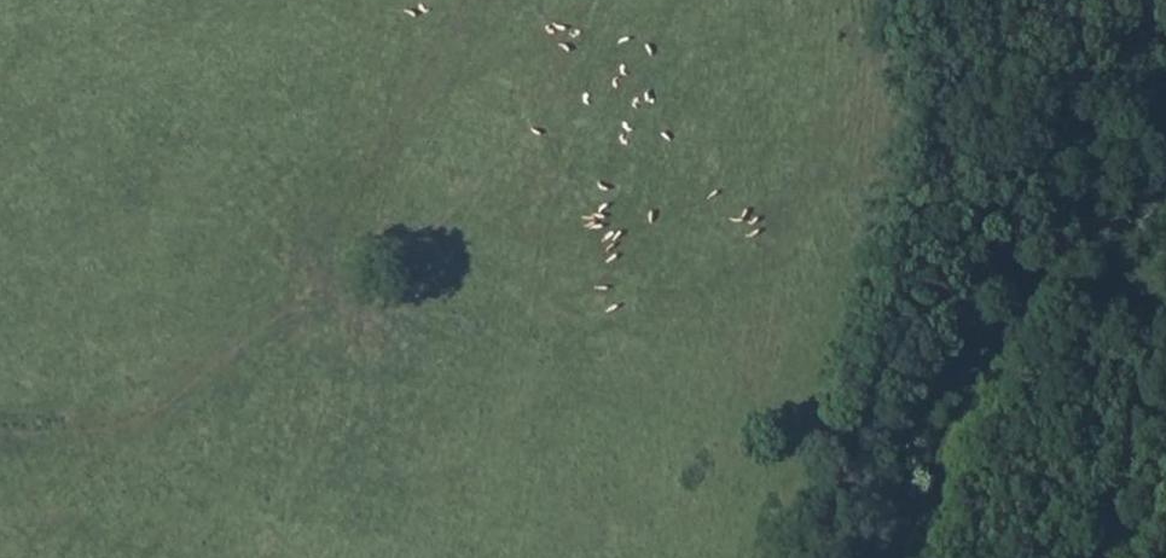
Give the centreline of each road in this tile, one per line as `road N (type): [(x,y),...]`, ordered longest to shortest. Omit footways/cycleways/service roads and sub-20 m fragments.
road 1 (track): [(825,557),(951,123),(955,28),(941,0)]

